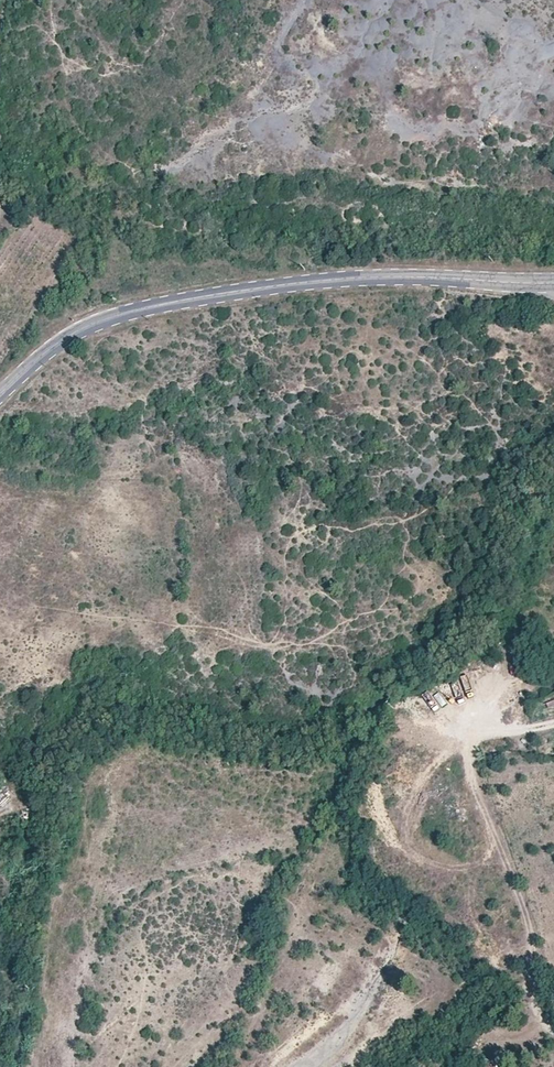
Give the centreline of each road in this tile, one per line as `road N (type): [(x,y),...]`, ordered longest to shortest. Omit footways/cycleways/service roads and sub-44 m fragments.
road 1 (tertiary): [(553,284),(345,280),(181,301),(88,325),(52,345),(0,394)]
road 2 (track): [(553,1030),(535,1009),(532,937),(471,753),(480,732),(553,722)]

